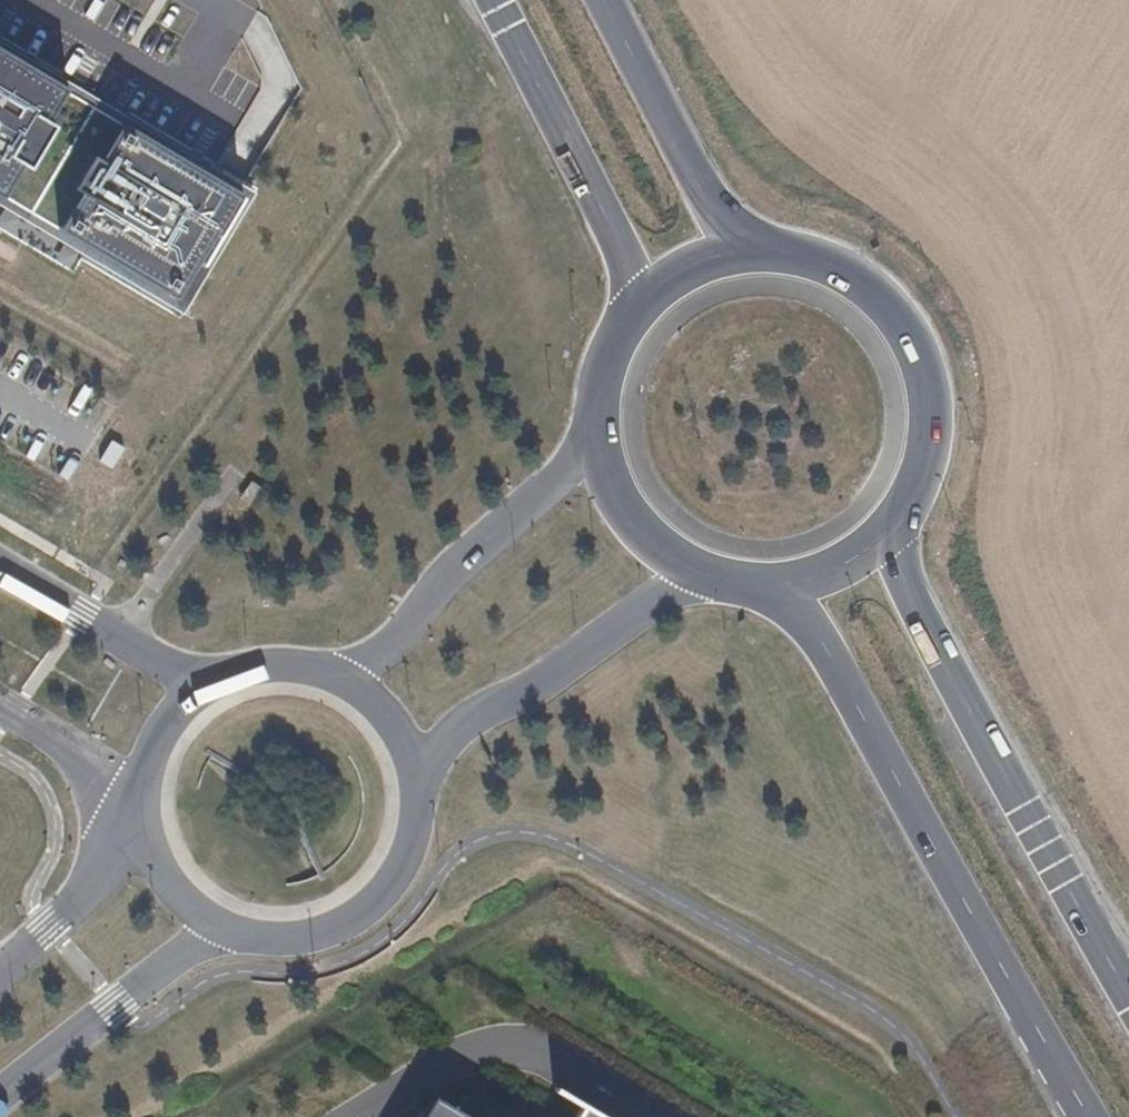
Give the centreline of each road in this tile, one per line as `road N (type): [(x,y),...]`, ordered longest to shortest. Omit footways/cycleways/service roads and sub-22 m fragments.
road 1 (primary): [(757,588),(806,626),(832,660),(1064,1081)]
road 2 (primary): [(1128,1001),(912,602),(897,562),(900,519)]
road 3 (unclassified): [(413,791),(473,719),(674,592),(728,584)]
road 4 (unclassified): [(597,412),(582,454),(454,571),(404,639),(335,682)]
road 5 (primary): [(900,519),(930,435),(914,348),(854,281),(769,255)]
road 6 (primary): [(494,0),(619,244),(630,282),(629,324)]
road 7 (primary): [(769,255),(738,235),(701,188),(605,0)]
road 8 (unclassified): [(0,1100),(205,944),(241,932)]
road 9 (unclassified): [(241,932),(293,937),(365,907),(398,867),(413,791)]
road 10 (unclassified): [(222,683),(172,669),(0,565)]
road 11 (primary): [(597,412),(602,464),(623,512),(658,551),(728,584)]
road 12 (unclassified): [(148,827),(129,855),(0,975)]
road 13 (unclassified): [(0,710),(146,798)]
road 14 (primary): [(757,588),(826,576),(867,553),(900,519)]
road 15 (primary): [(769,255),(723,260),(680,277),(629,324)]
road 16 (unclassified): [(148,827),(180,892),(241,932)]
road 17 (unclassified): [(222,683),(168,730),(146,798)]
road 18 (unclassified): [(413,791),(380,715),(335,682)]

